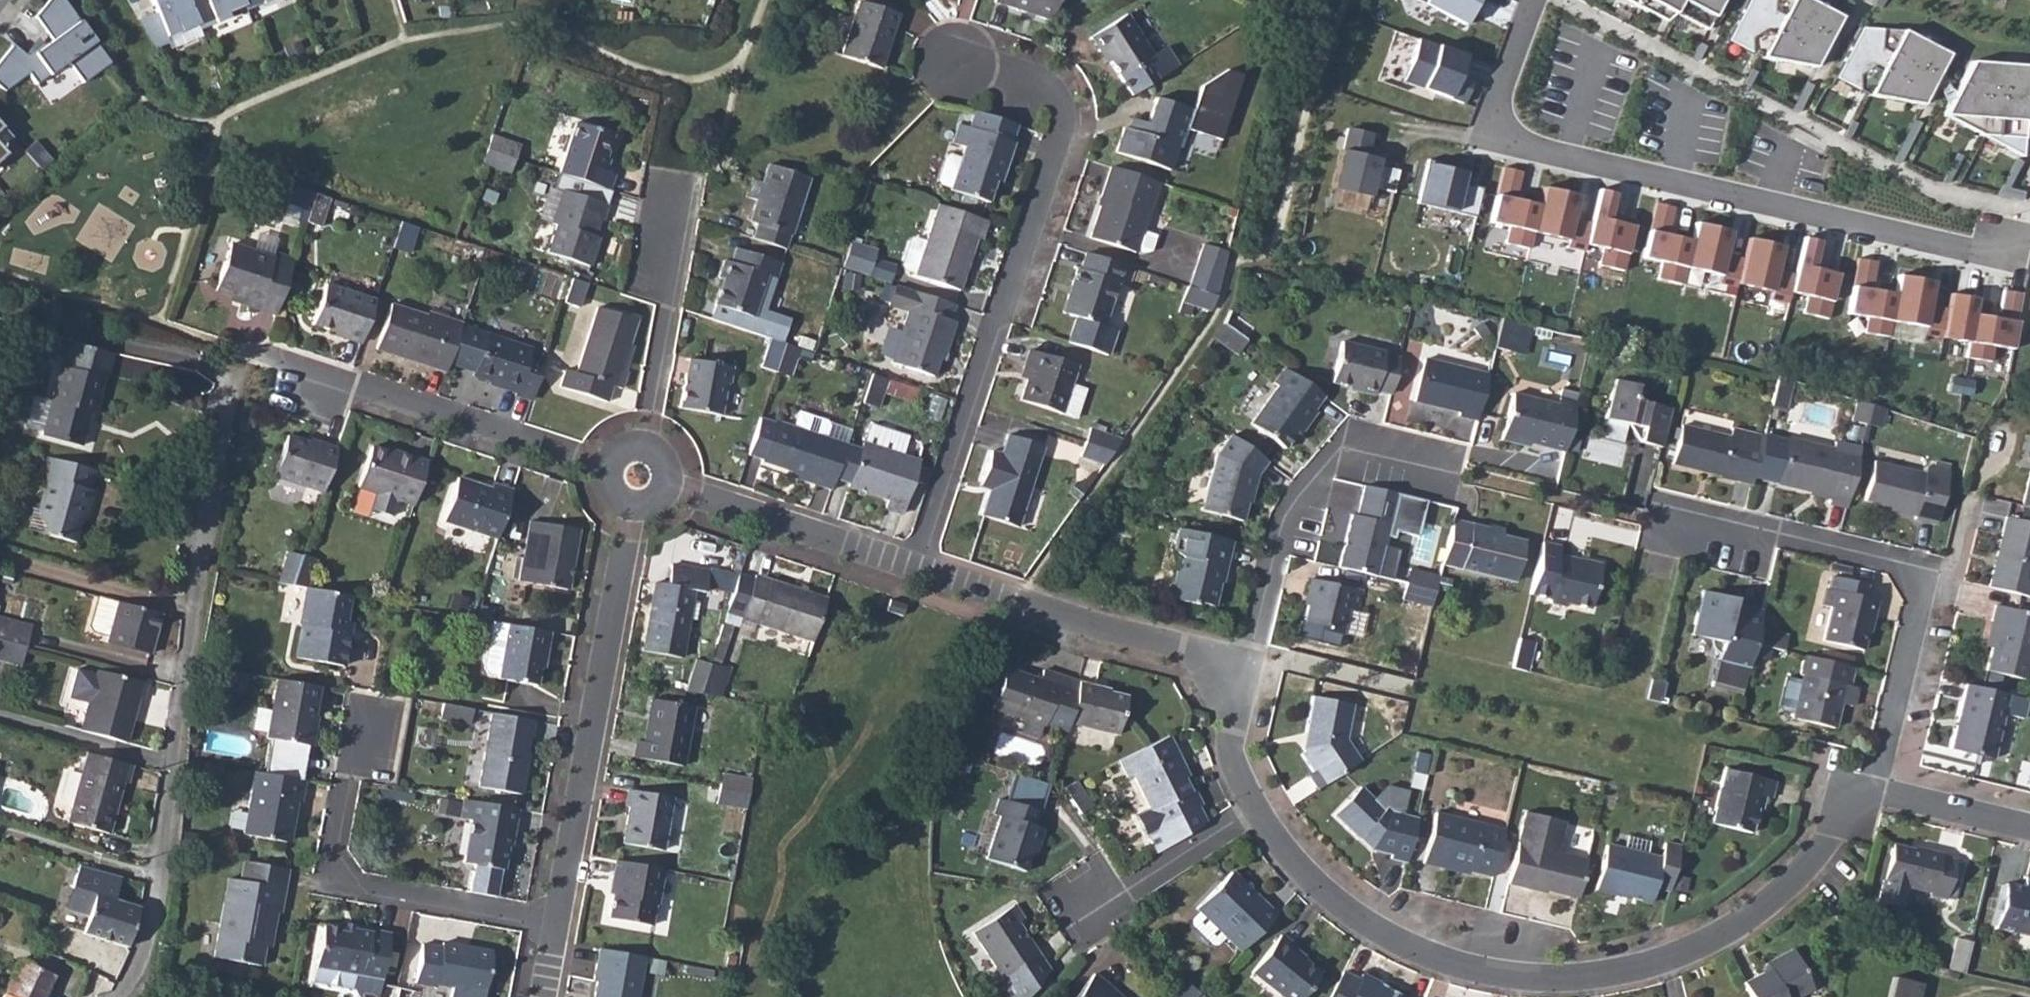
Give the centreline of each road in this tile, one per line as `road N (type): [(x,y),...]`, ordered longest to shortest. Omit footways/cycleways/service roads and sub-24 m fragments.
road 1 (residential): [(1255,811),(1287,856),(1362,920),(1421,952),(1522,975),(1597,972),(1702,940),(1791,888),(1855,799),(1874,793)]
road 2 (residential): [(2029,232),(1995,224),(1989,249),(1490,129),(1535,0)]
road 3 (residential): [(124,996),(157,910),(221,532),(230,407),(189,362)]
road 4 (residential): [(917,570),(1066,105),(1045,87),(952,59)]
road 5 (residential): [(1874,793),(1926,603),(1912,567),(1776,536),(1740,543),(1686,529)]
road 6 (residential): [(553,919),(626,524)]
road 7 (residential): [(553,919),(325,878),(348,761),(371,717)]
road 8 (residential): [(917,570),(1233,668)]
road 9 (residential): [(1233,668),(1252,648),(1279,538),(1296,504),(1344,453),(1413,468)]
road 10 (residential): [(302,375),(587,464)]
road 11 (residential): [(681,492),(917,570)]
road 12 (residential): [(651,430),(673,217)]
road 13 (residential): [(1255,811),(1085,912)]
road 14 (residential): [(1874,793),(2029,827)]
road 15 (residential): [(1233,668),(1236,768),(1255,811)]

